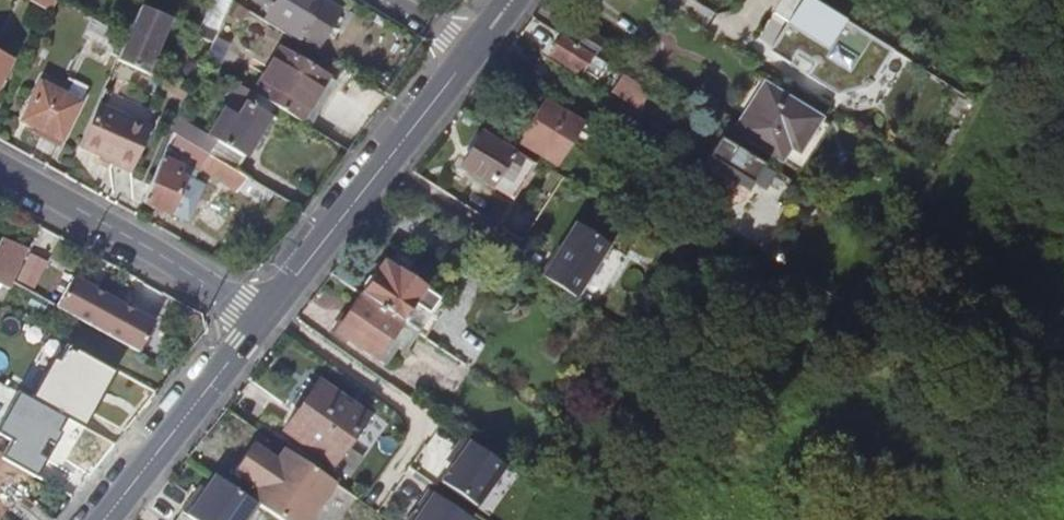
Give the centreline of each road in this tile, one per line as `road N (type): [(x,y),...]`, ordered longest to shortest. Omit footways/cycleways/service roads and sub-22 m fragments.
road 1 (secondary): [(264,318),(475,49)]
road 2 (residential): [(264,318),(0,166)]
road 3 (secondary): [(105,519),(264,318)]

